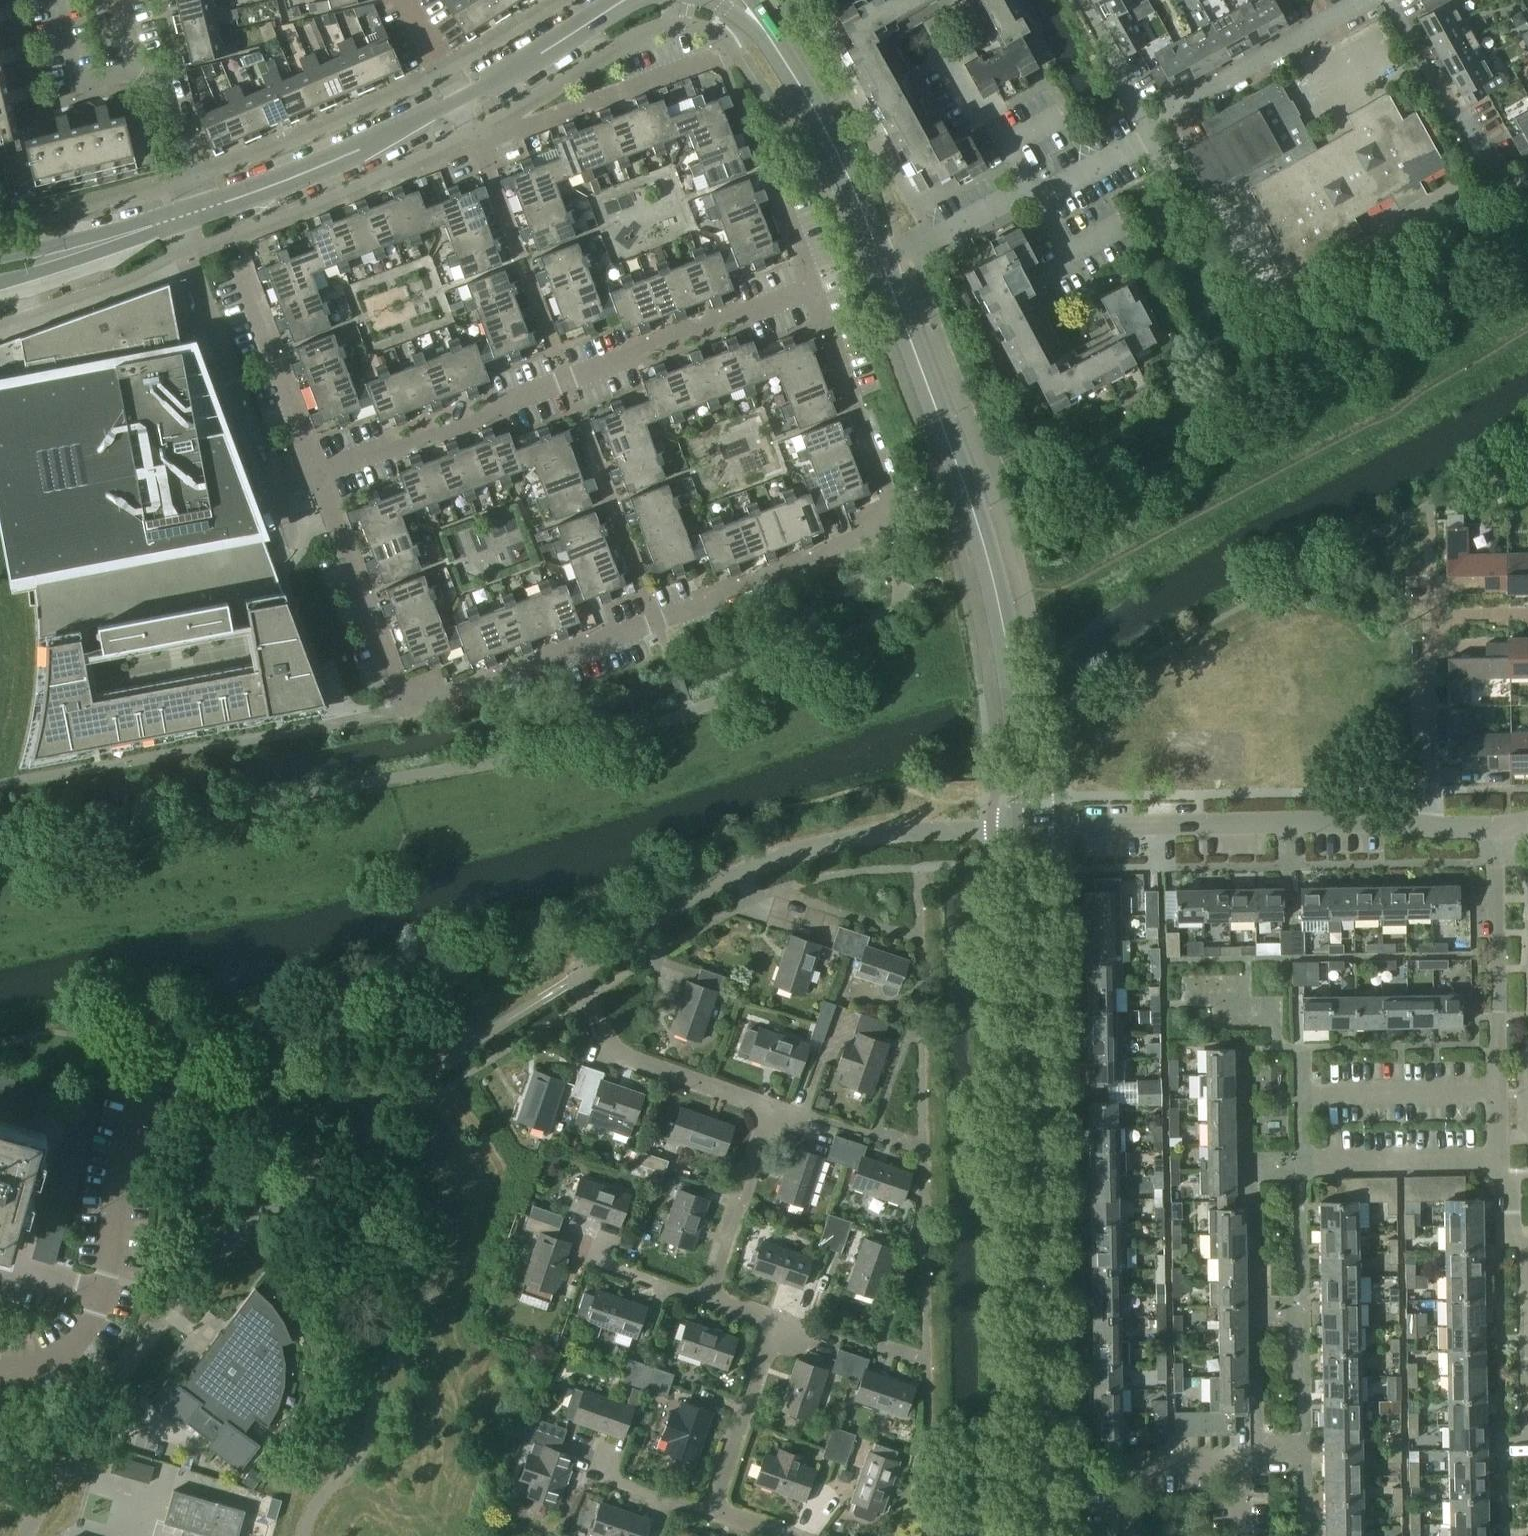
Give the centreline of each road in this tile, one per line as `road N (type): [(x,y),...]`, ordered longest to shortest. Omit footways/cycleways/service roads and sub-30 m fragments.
road 1 (unclassified): [(1031,1535),(1025,833)]
road 2 (residential): [(1025,833),(1007,629),(963,477),(882,262)]
road 3 (residential): [(315,471),(401,712),(656,622)]
road 4 (residential): [(656,622),(900,525),(813,286)]
road 5 (unclassified): [(576,979),(596,955),(681,902),(805,849),(917,829),(1025,833)]
road 6 (residential): [(1527,1248),(1512,1231),(1512,1191),(1503,1172),(1494,825)]
road 7 (residential): [(1025,833),(1432,825)]
road 8 (residential): [(882,262),(1008,196),(1053,190),(1153,135),(1110,52)]
road 9 (residential): [(882,262),(820,122),(736,0)]
road 10 (unclassified): [(274,488),(173,219)]
road 11 (residential): [(208,208),(337,162),(462,103)]
road 12 (residential): [(315,471),(566,379)]
road 13 (residential): [(566,379),(813,286)]
road 14 (residential): [(656,622),(566,379)]
road 15 (residential): [(566,379),(479,143)]
road 16 (unclassified): [(576,979),(613,1052),(770,1107)]
road 17 (residential): [(479,143),(710,57)]
road 18 (residential): [(208,208),(162,81),(132,68),(117,0)]
road 19 (residential): [(1166,110),(1366,0)]
road 20 (residential): [(1499,190),(1388,0)]
road 21 (residential): [(315,471),(240,269)]
road 22 (residential): [(1432,825),(1432,615)]
road 23 (unclassified): [(710,1300),(770,1107)]
road 24 (unclassified): [(712,1513),(774,1321)]
road 25 (residential): [(108,1296),(115,1205),(140,1098)]
road 26 (residential): [(462,103),(624,0)]
road 27 (residential): [(1120,1535),(1119,1469),(1242,1467)]
road 28 (residential): [(0,270),(173,219)]
road 29 (unclassified): [(609,1446),(599,1474),(712,1513)]
road 30 (unclassified): [(604,1236),(595,1260),(710,1300)]
road 31 (residential): [(0,1358),(66,1340),(92,1322),(108,1296)]

